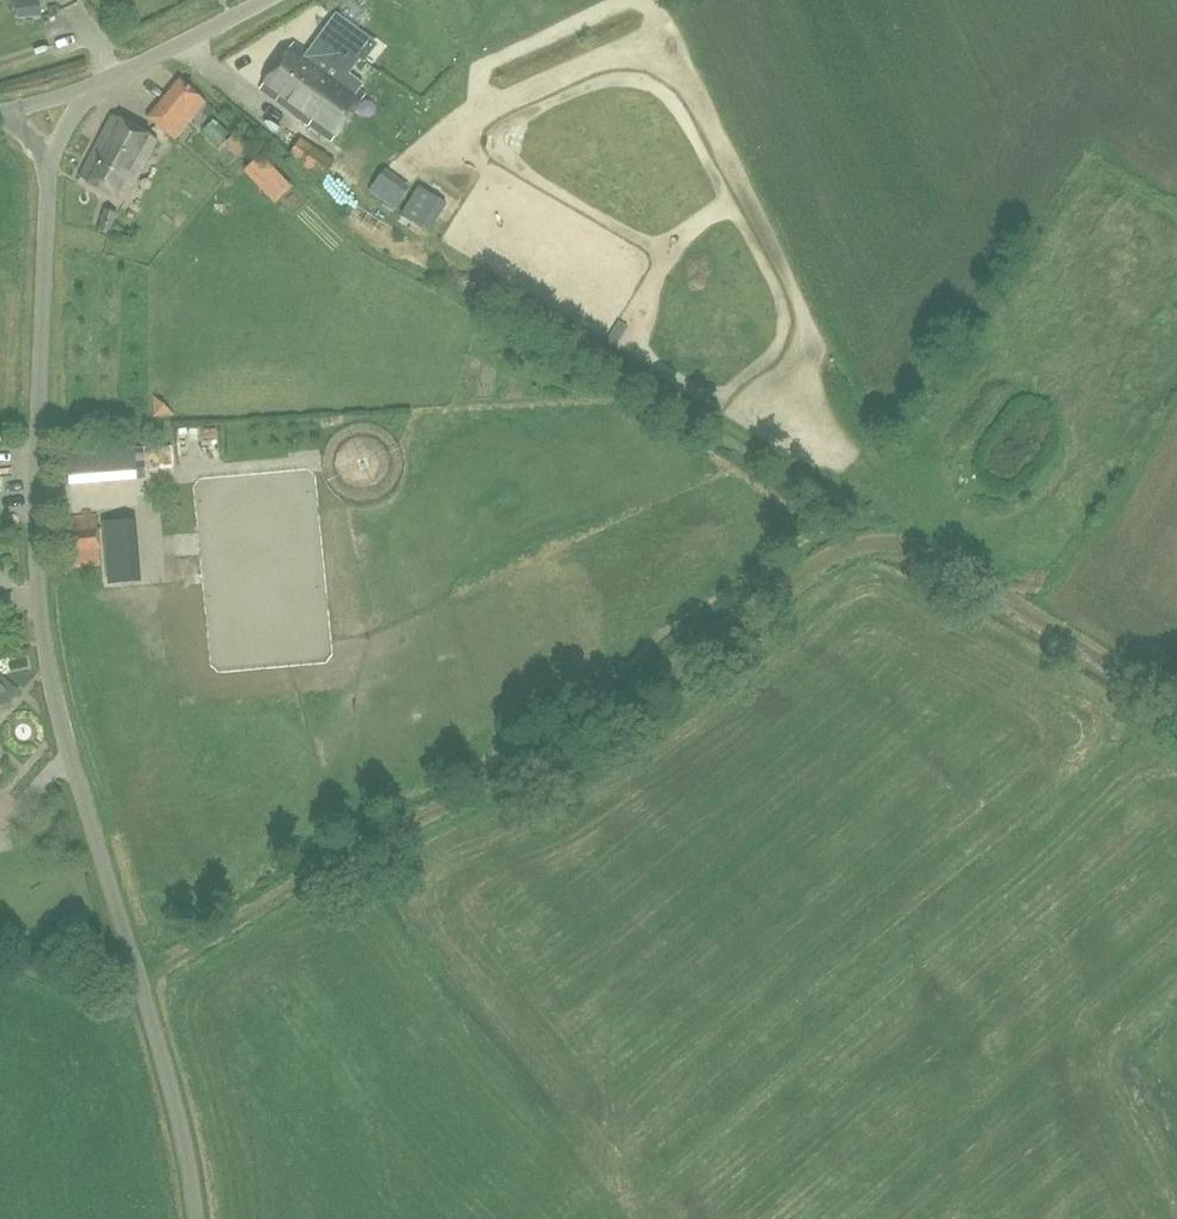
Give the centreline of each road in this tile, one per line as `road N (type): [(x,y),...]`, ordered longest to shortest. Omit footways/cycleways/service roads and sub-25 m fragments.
road 1 (track): [(140,981),(377,840),(526,766),(640,695),(821,561),(858,545),(891,543),(926,554),(1176,701)]
road 2 (unclassified): [(196,1218),(173,1096),(48,670),(36,527),(47,177)]
road 3 (unclassified): [(100,85),(264,0)]

